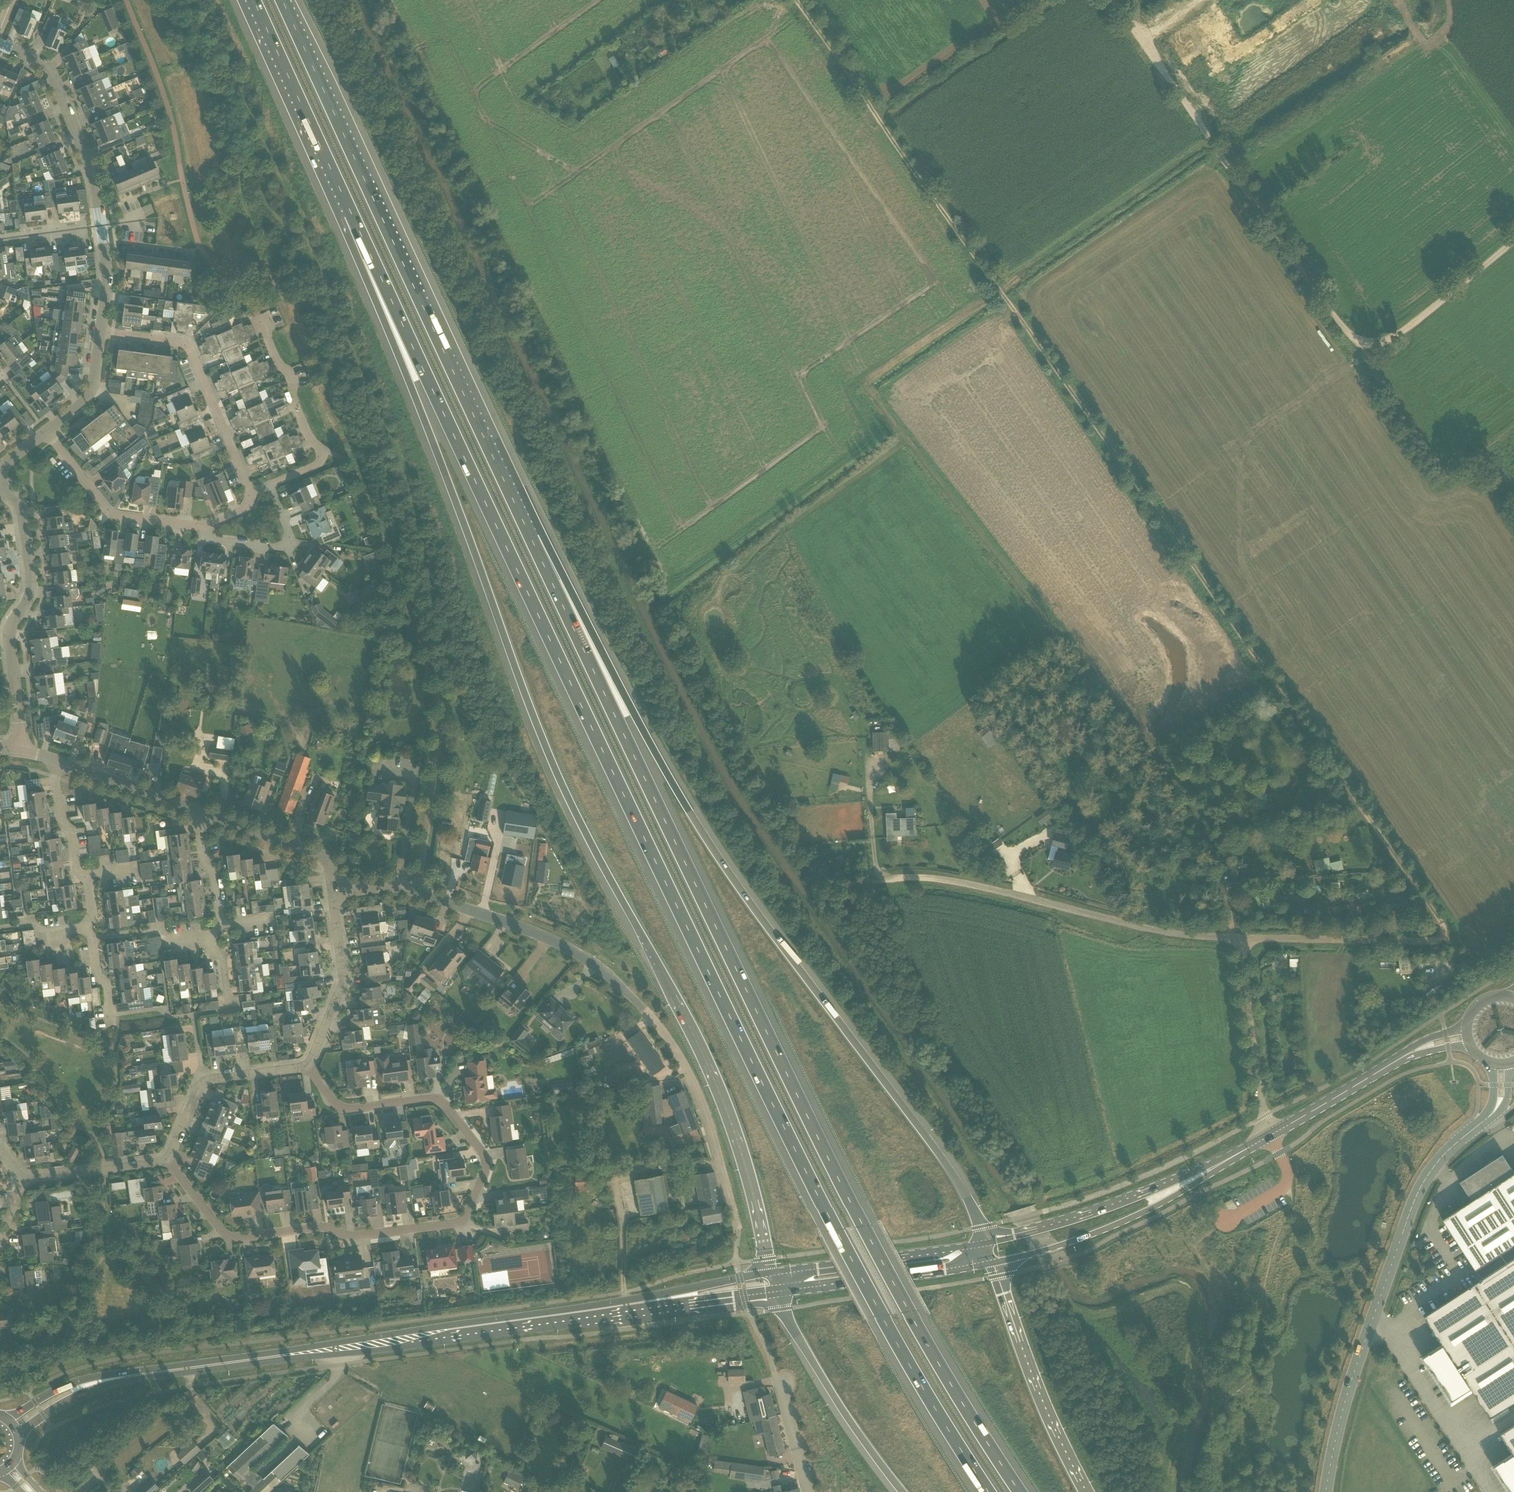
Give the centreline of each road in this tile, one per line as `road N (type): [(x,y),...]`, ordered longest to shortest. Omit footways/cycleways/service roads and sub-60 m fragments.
road 1 (motorway): [(350,212),(835,1230),(987,1491)]
road 2 (motorway): [(350,212),(549,756),(698,1034),(735,1121),(774,1273)]
road 3 (motorway): [(1019,1491),(863,1226),(714,932),(532,539)]
road 4 (motorway): [(983,1244),(961,1186),(708,843),(532,539)]
road 5 (track): [(1004,290),(1449,939)]
road 6 (track): [(1235,938),(1201,817),(866,383)]
road 7 (residential): [(166,1159),(229,1239),(329,1227),(357,1237),(465,1222),(485,1156),(437,1098),(343,1109),(308,1066)]
road 8 (motorway): [(532,539),(283,0)]
road 9 (residential): [(737,1231),(699,1102),(668,1035),(634,998),(581,955),(405,886),(337,891)]
road 10 (secondary): [(122,1377),(667,1302)]
road 11 (track): [(1513,240),(1388,341),(1358,342),(1215,144)]
road 12 (unclassified): [(1328,1491),(1350,1384),(1416,1191),(1484,1120)]
road 13 (unclassified): [(1241,939),(1147,929),(960,879),(874,882)]
road 14 (track): [(1004,290),(800,0)]
road 15 (residential): [(102,334),(107,277),(93,172),(46,64),(0,44)]
road 16 (tertiary): [(989,1263),(1117,1224),(1241,1152)]
road 17 (tertiary): [(1241,1152),(1086,1217),(983,1244)]
road 18 (track): [(1215,144),(1004,290)]
road 19 (residential): [(251,494),(189,346),(102,334)]
road 20 (motorway): [(1082,1491),(1050,1429),(989,1263)]
road 21 (motorway): [(253,0),(350,212)]
road 22 (motorway): [(778,1295),(845,1415),(902,1491)]
road 23 (residential): [(270,484),(320,465),(325,450),(312,443),(259,313)]
road 24 (track): [(1063,0),(882,117)]
road 25 (secondary): [(778,1295),(989,1263)]
road 26 (secondary): [(983,1244),(774,1273)]
road 27 (unclassified): [(1241,939),(1449,939)]
road 28 (unclassified): [(1270,1136),(1241,939)]
road 29 (residential): [(203,526),(114,515),(48,431)]
road 30 (residential): [(308,1066),(344,980),(337,891)]
road 31 (track): [(1215,144),(1116,0)]
road 32 (residential): [(337,891),(333,871),(318,855),(204,810)]
road 33 (residential): [(203,526),(215,542),(286,549),(293,538),(270,484)]
road 34 (residential): [(11,635),(30,587),(29,562),(20,508),(0,490)]
road 35 (residential): [(204,810),(60,763)]
road 36 (residential): [(21,1186),(166,1159)]
road 37 (secondary): [(122,1377),(59,1389),(7,1421)]
road 38 (unclassified): [(809,1491),(774,1373)]
road 39 (tertiary): [(1270,1136),(1375,1072)]
road 40 (secondary): [(16,1434),(122,1377)]

